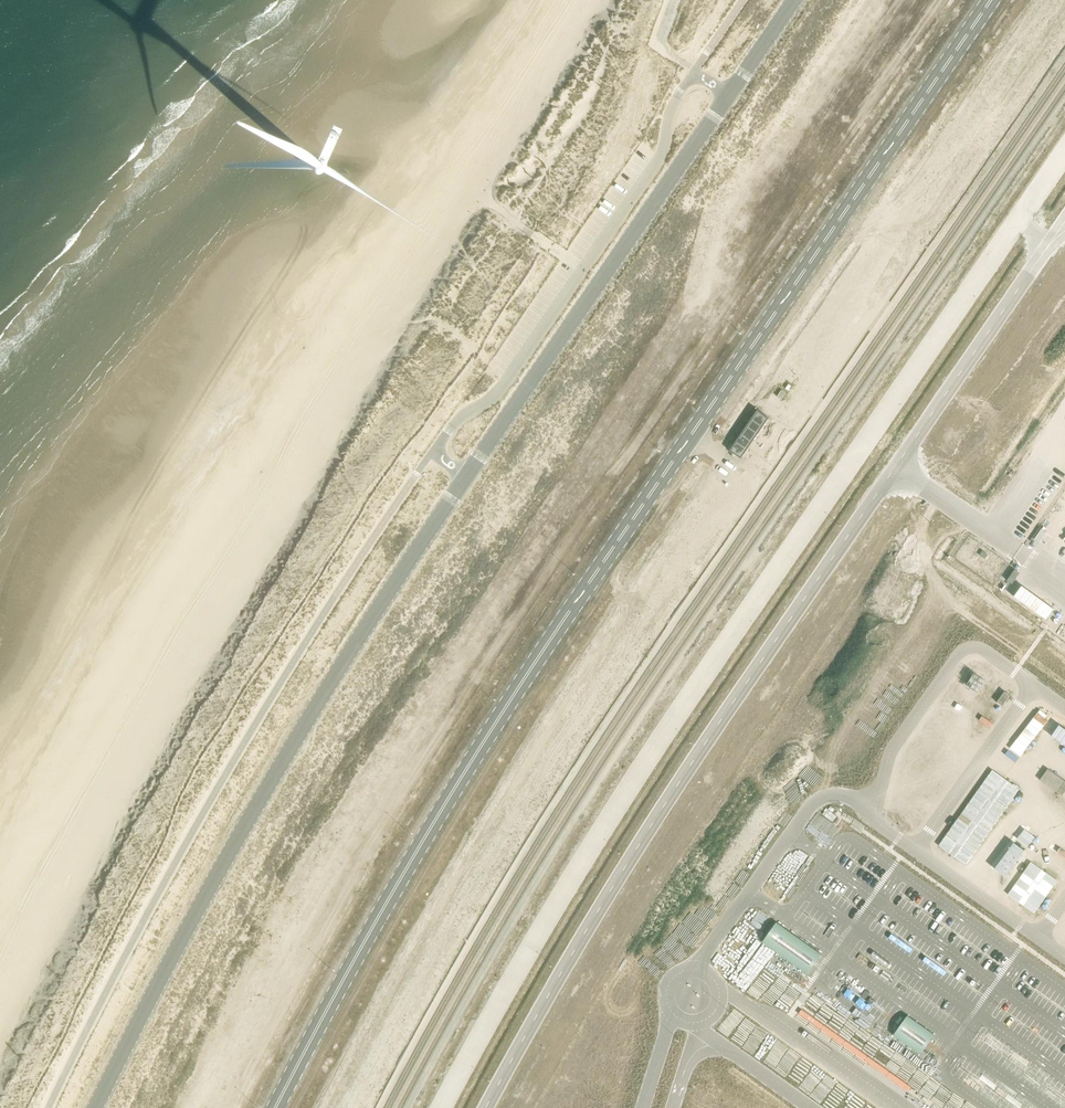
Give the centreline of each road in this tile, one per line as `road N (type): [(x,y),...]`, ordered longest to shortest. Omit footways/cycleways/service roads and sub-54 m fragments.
road 1 (secondary): [(991,0),(524,680),(420,845),(276,1107)]
road 2 (unclassified): [(486,1107),(652,824),(1064,222)]
road 3 (unclassified): [(467,476),(230,852),(96,1107)]
road 4 (unclassified): [(727,96),(693,72),(670,111),(662,156),(585,270),(506,384),(435,452),(467,476)]
road 5 (unclassified): [(727,96),(467,476)]

